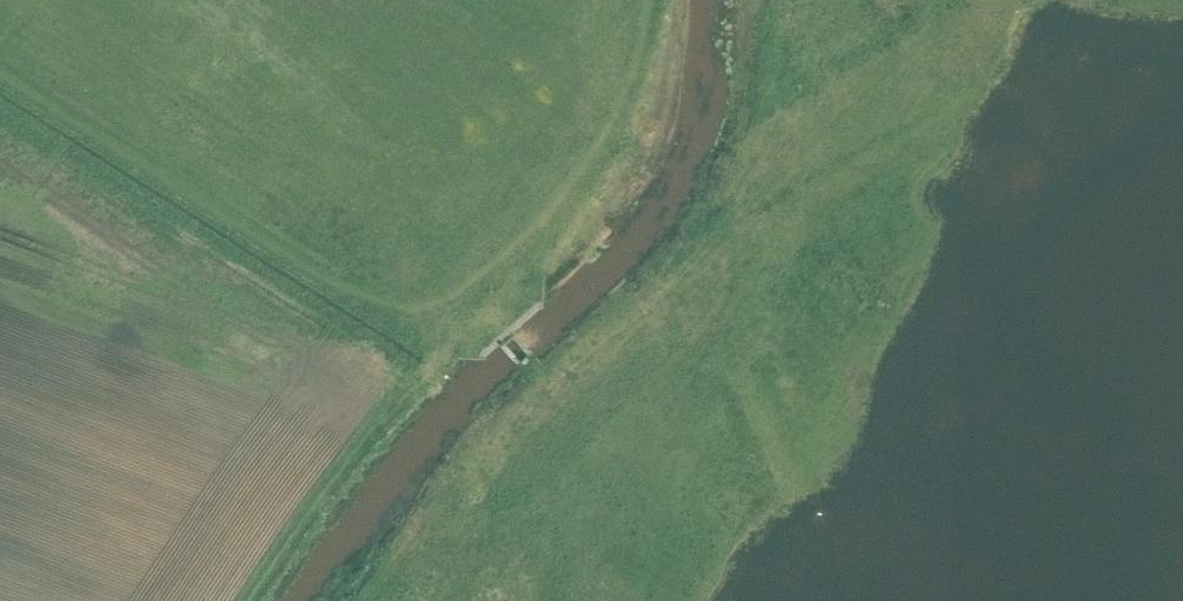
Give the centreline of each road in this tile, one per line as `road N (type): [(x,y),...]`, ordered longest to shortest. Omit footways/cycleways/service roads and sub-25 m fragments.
road 1 (track): [(649,0),(598,143),(545,217),(433,313),(345,286),(0,69)]
road 2 (track): [(362,600),(390,554),(509,426),(679,280),(747,168),(774,73),(780,0)]
road 3 (track): [(433,313),(441,370),(321,486),(251,600)]
road 4 (track): [(461,290),(555,385)]

